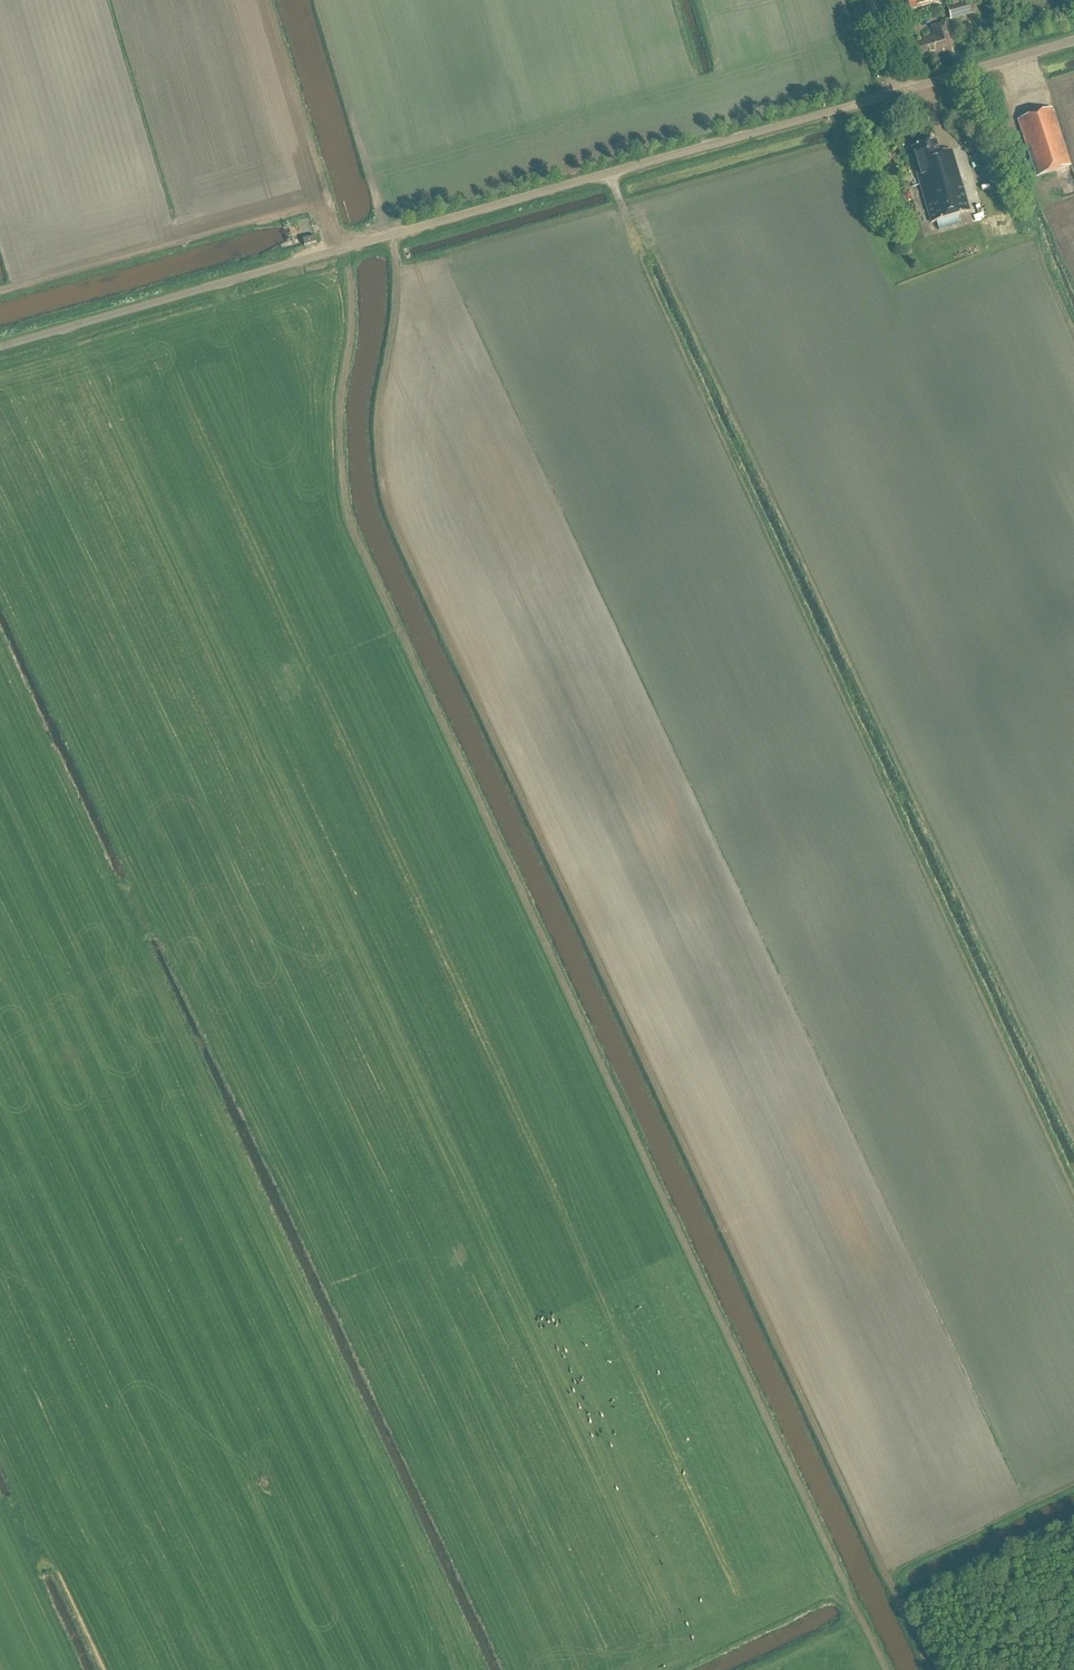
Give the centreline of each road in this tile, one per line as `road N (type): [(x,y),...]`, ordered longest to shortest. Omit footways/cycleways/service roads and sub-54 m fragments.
road 1 (unclassified): [(0,348),(898,92)]
road 2 (unclassified): [(898,92),(1073,42)]

